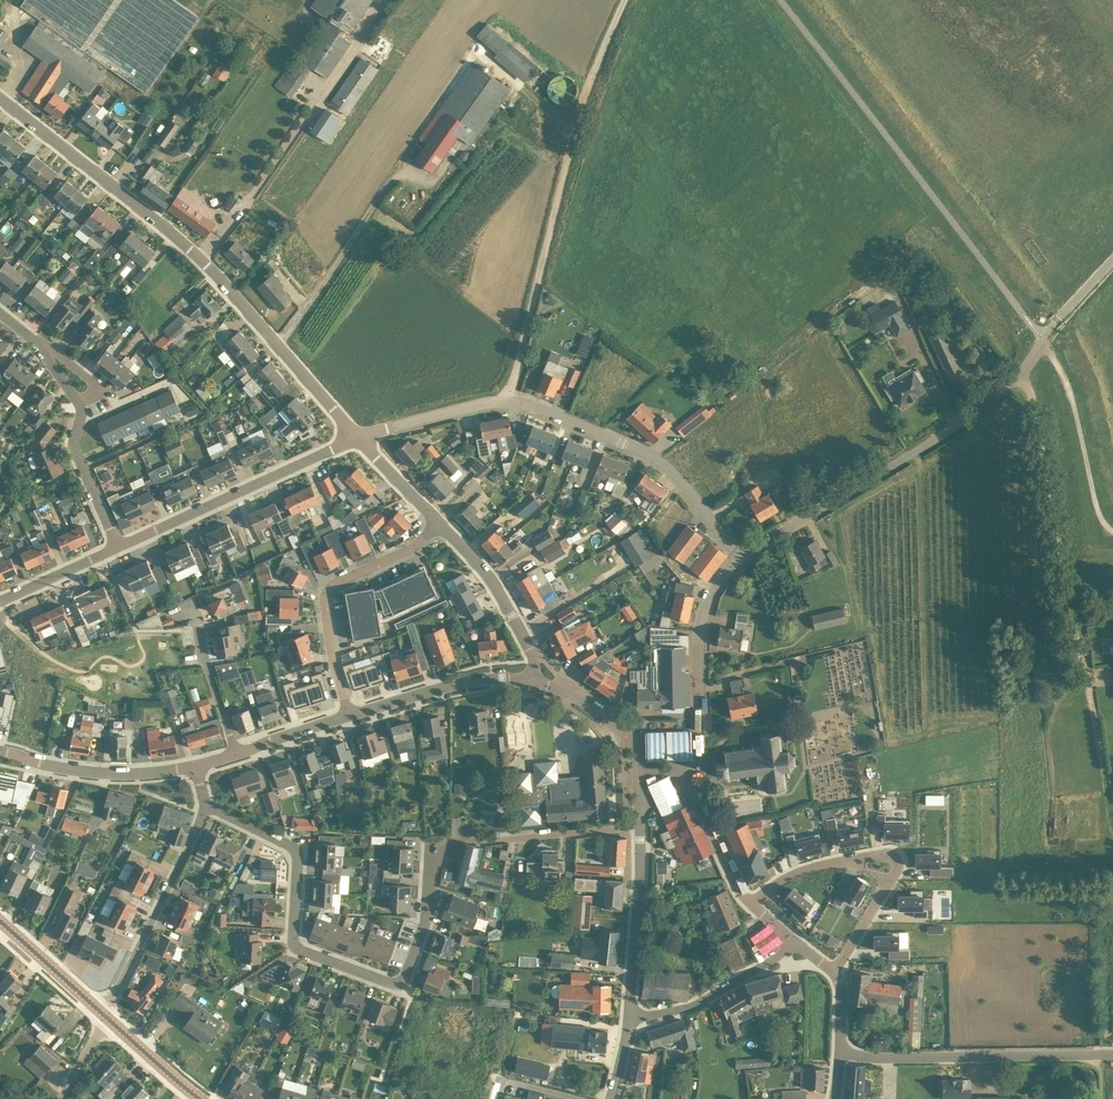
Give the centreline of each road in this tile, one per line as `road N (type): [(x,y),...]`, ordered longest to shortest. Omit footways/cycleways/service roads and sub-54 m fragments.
road 1 (unclassified): [(354,438),(202,259),(0,97)]
road 2 (unclassified): [(744,557),(976,411),(1112,259)]
road 3 (residential): [(354,438),(471,405),(524,403),(652,453),(744,557)]
road 4 (track): [(1017,375),(1036,408),(1110,806)]
road 5 (track): [(505,402),(621,0)]
road 6 (residential): [(399,982),(293,943),(297,851),(206,806)]
road 7 (residential): [(751,902),(805,870),(893,857),(897,869),(832,971)]
road 8 (unclassified): [(1112,1055),(840,1054)]
road 9 (residential): [(350,714),(334,663),(326,591),(416,547),(440,523)]
road 10 (residential): [(120,547),(354,438)]
road 11 (residential): [(104,1013),(206,806)]
road 12 (track): [(865,290),(751,378),(707,332)]
road 13 (residential): [(196,765),(114,772),(0,750)]
road 14 (unclassified): [(631,1020),(641,826)]
road 15 (unclassified): [(699,737),(698,644),(707,608),(744,557)]
road 16 (residential): [(350,714),(465,681),(536,678)]
road 17 (residential): [(641,826),(454,840)]
road 18 (unclassified): [(536,678),(535,655),(499,590),(440,523)]
road 19 (residential): [(631,1020),(690,1006),(795,941)]
road 20 (residential): [(120,547),(74,444),(81,417),(76,401)]
road 21 (residential): [(435,845),(426,919),(399,982)]
road 22 (tertiary): [(104,1013),(0,919)]
road 23 (unclassified): [(751,902),(692,780)]
road 24 (residential): [(202,626),(237,754)]
road 25 (residential): [(0,602),(120,547)]
road 26 (tertiary): [(204,1098),(104,1013)]
road 27 (unclassified): [(440,523),(354,438)]

